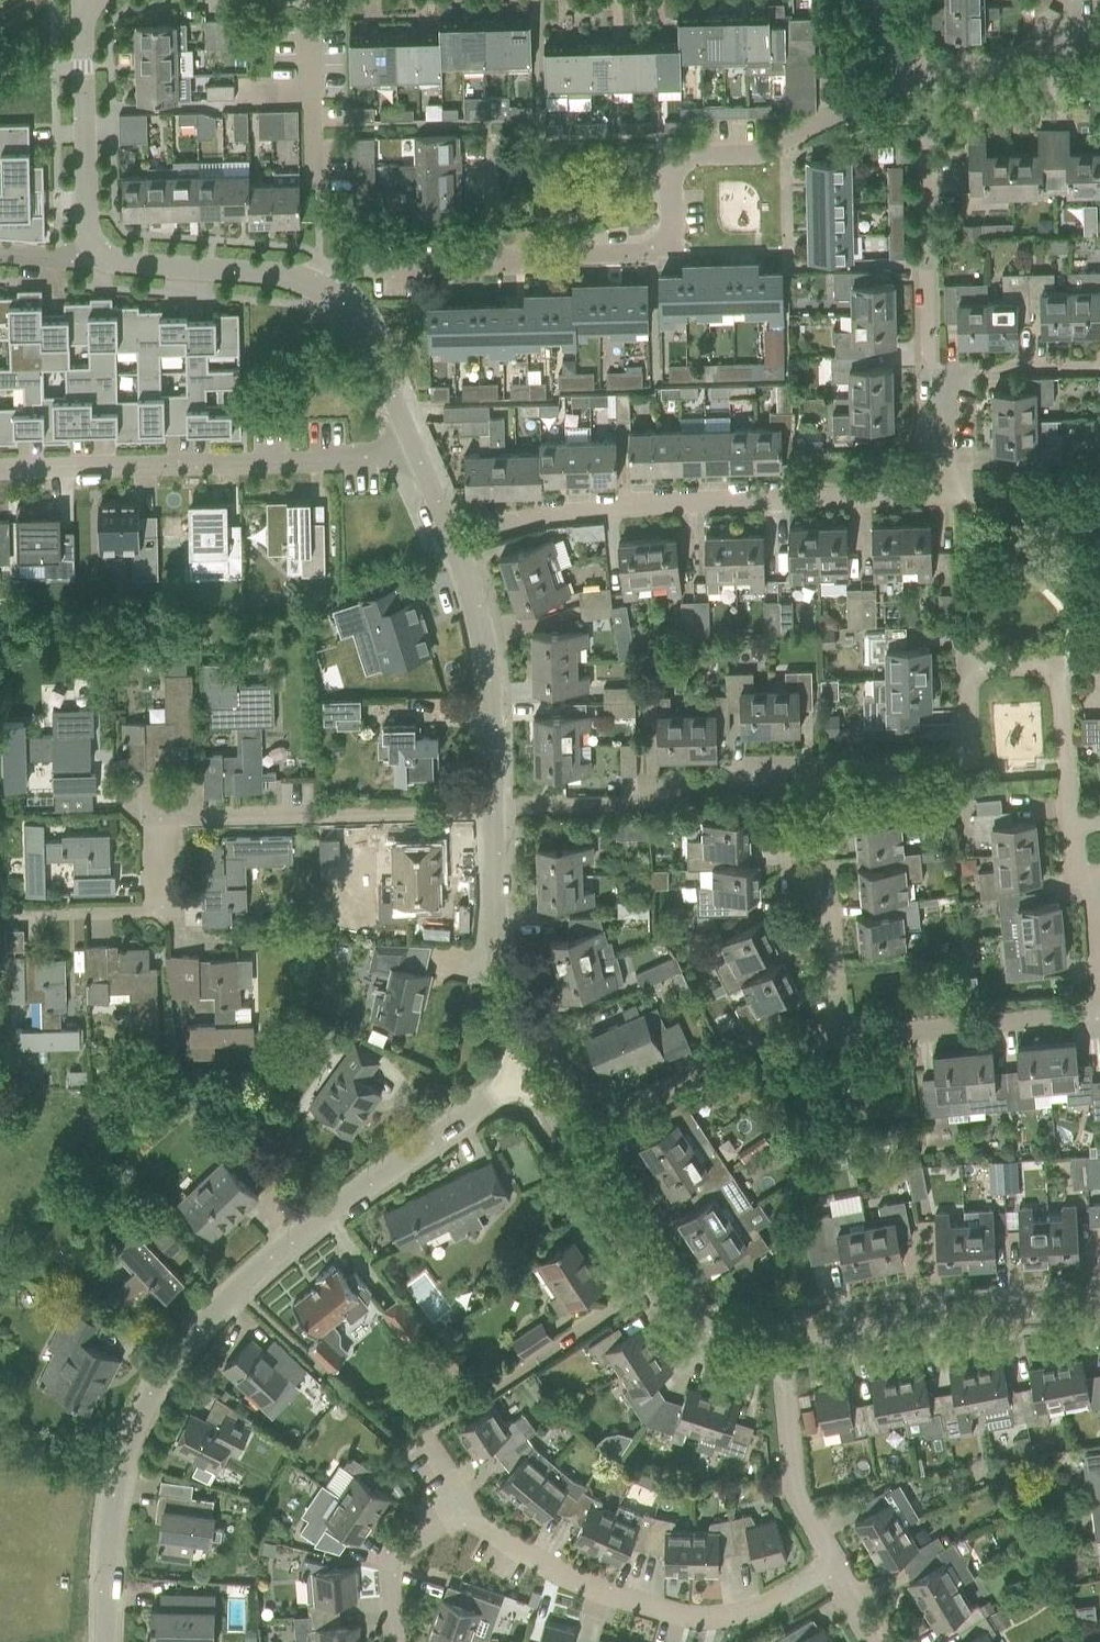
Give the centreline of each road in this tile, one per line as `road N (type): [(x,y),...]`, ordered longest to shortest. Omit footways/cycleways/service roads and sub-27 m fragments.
road 1 (tertiary): [(103,1641),(109,1526),(124,1464),(147,1404),(186,1343),(301,1233),(526,1074)]
road 2 (residential): [(2,914),(164,911),(162,816),(494,810)]
road 3 (residential): [(490,265),(664,245),(679,161),(759,156),(907,77)]
road 4 (residential): [(932,493),(629,508),(549,516),(457,542)]
road 5 (residential): [(0,468),(317,465),(414,433)]
road 6 (residential): [(835,1565),(728,1618),(685,1618),(557,1572),(468,1515)]
road 7 (residential): [(468,1515),(420,1438),(660,1279)]
road 8 (residential): [(788,771),(814,762),(966,759),(968,669),(1058,668)]
road 9 (residential): [(1099,1000),(1090,887),(1071,858),(1058,668)]
road 10 (residential): [(781,1349),(939,1317),(1099,1304)]
road 11 (residential): [(494,810),(637,805),(690,783),(788,771)]
road 12 (residential): [(565,1138),(744,1049),(840,1037)]
road 13 (residential): [(927,369),(926,120),(918,85)]
road 14 (residential): [(840,1037),(833,934),(823,909),(793,880),(788,771)]
road 15 (tertiary): [(494,810),(490,670),(457,542)]
road 16 (tertiary): [(526,1074),(496,988),(494,810)]
road 17 (residential): [(840,1037),(1068,1019),(1099,1025)]
road 18 (tertiary): [(97,252),(85,230),(86,0)]
road 19 (tertiary): [(320,291),(289,276),(120,264),(97,252)]
road 20 (residential): [(835,1565),(787,1461),(781,1349)]
road 21 (residential): [(1099,44),(918,85)]
road 22 (residential): [(320,291),(357,269),(490,265)]
road 23 (tertiary): [(414,433),(352,318),(320,291)]
road 24 (residential): [(927,369),(1099,365)]
road 25 (residential): [(396,1641),(391,1559),(468,1515)]
road 26 (residential): [(660,1279),(565,1138)]
road 27 (residential): [(781,1349),(724,1341),(690,1318),(660,1279)]
road 28 (residential): [(932,493),(927,369)]

